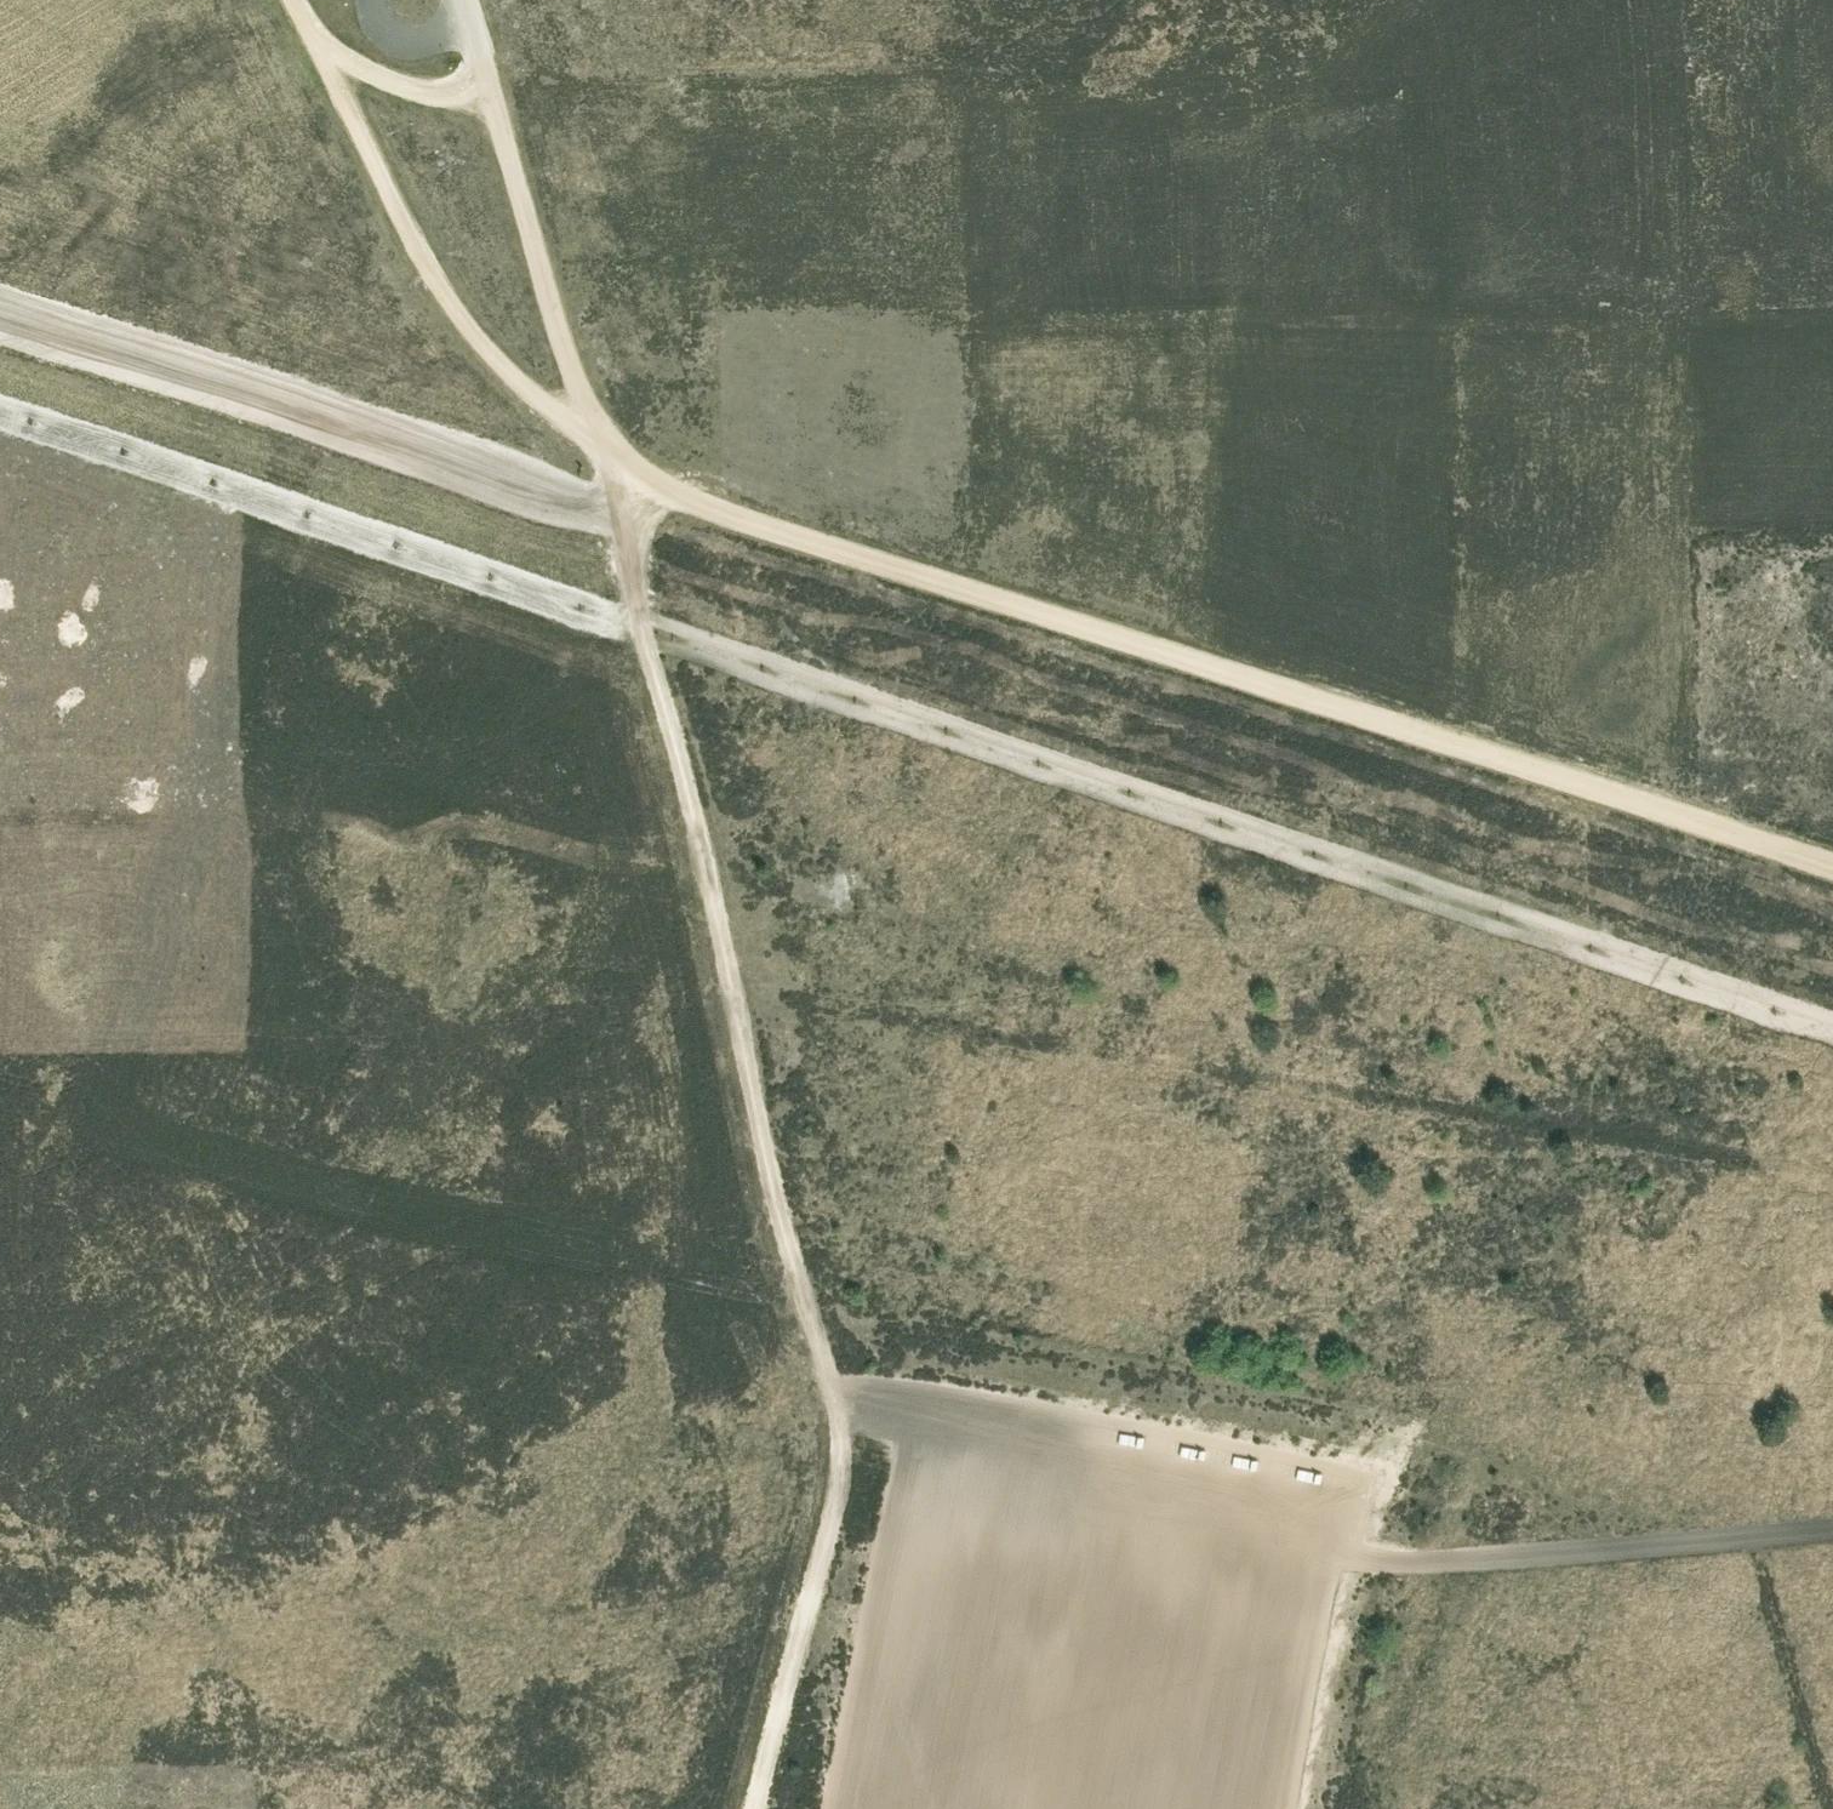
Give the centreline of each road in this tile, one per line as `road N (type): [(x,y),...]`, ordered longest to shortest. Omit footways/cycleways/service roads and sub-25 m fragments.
road 1 (track): [(1832,1781),(1771,1576),(1769,1533)]

